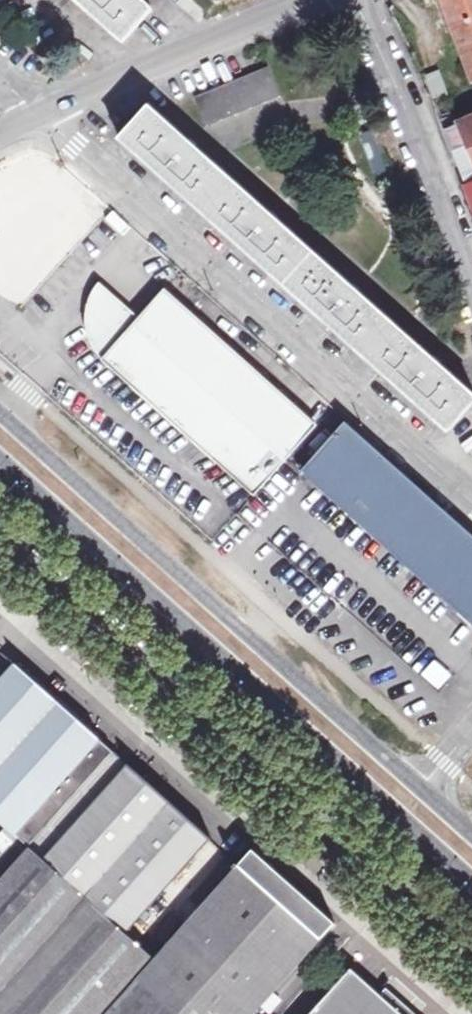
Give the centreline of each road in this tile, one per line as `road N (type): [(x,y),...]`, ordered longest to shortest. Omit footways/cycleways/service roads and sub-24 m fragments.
road 1 (secondary): [(0,464),(471,885)]
road 2 (residential): [(0,550),(471,966)]
road 3 (residential): [(42,108),(471,501)]
road 4 (secondary): [(419,792),(0,411)]
road 5 (residential): [(355,0),(471,291)]
road 6 (residential): [(42,108),(309,0)]

